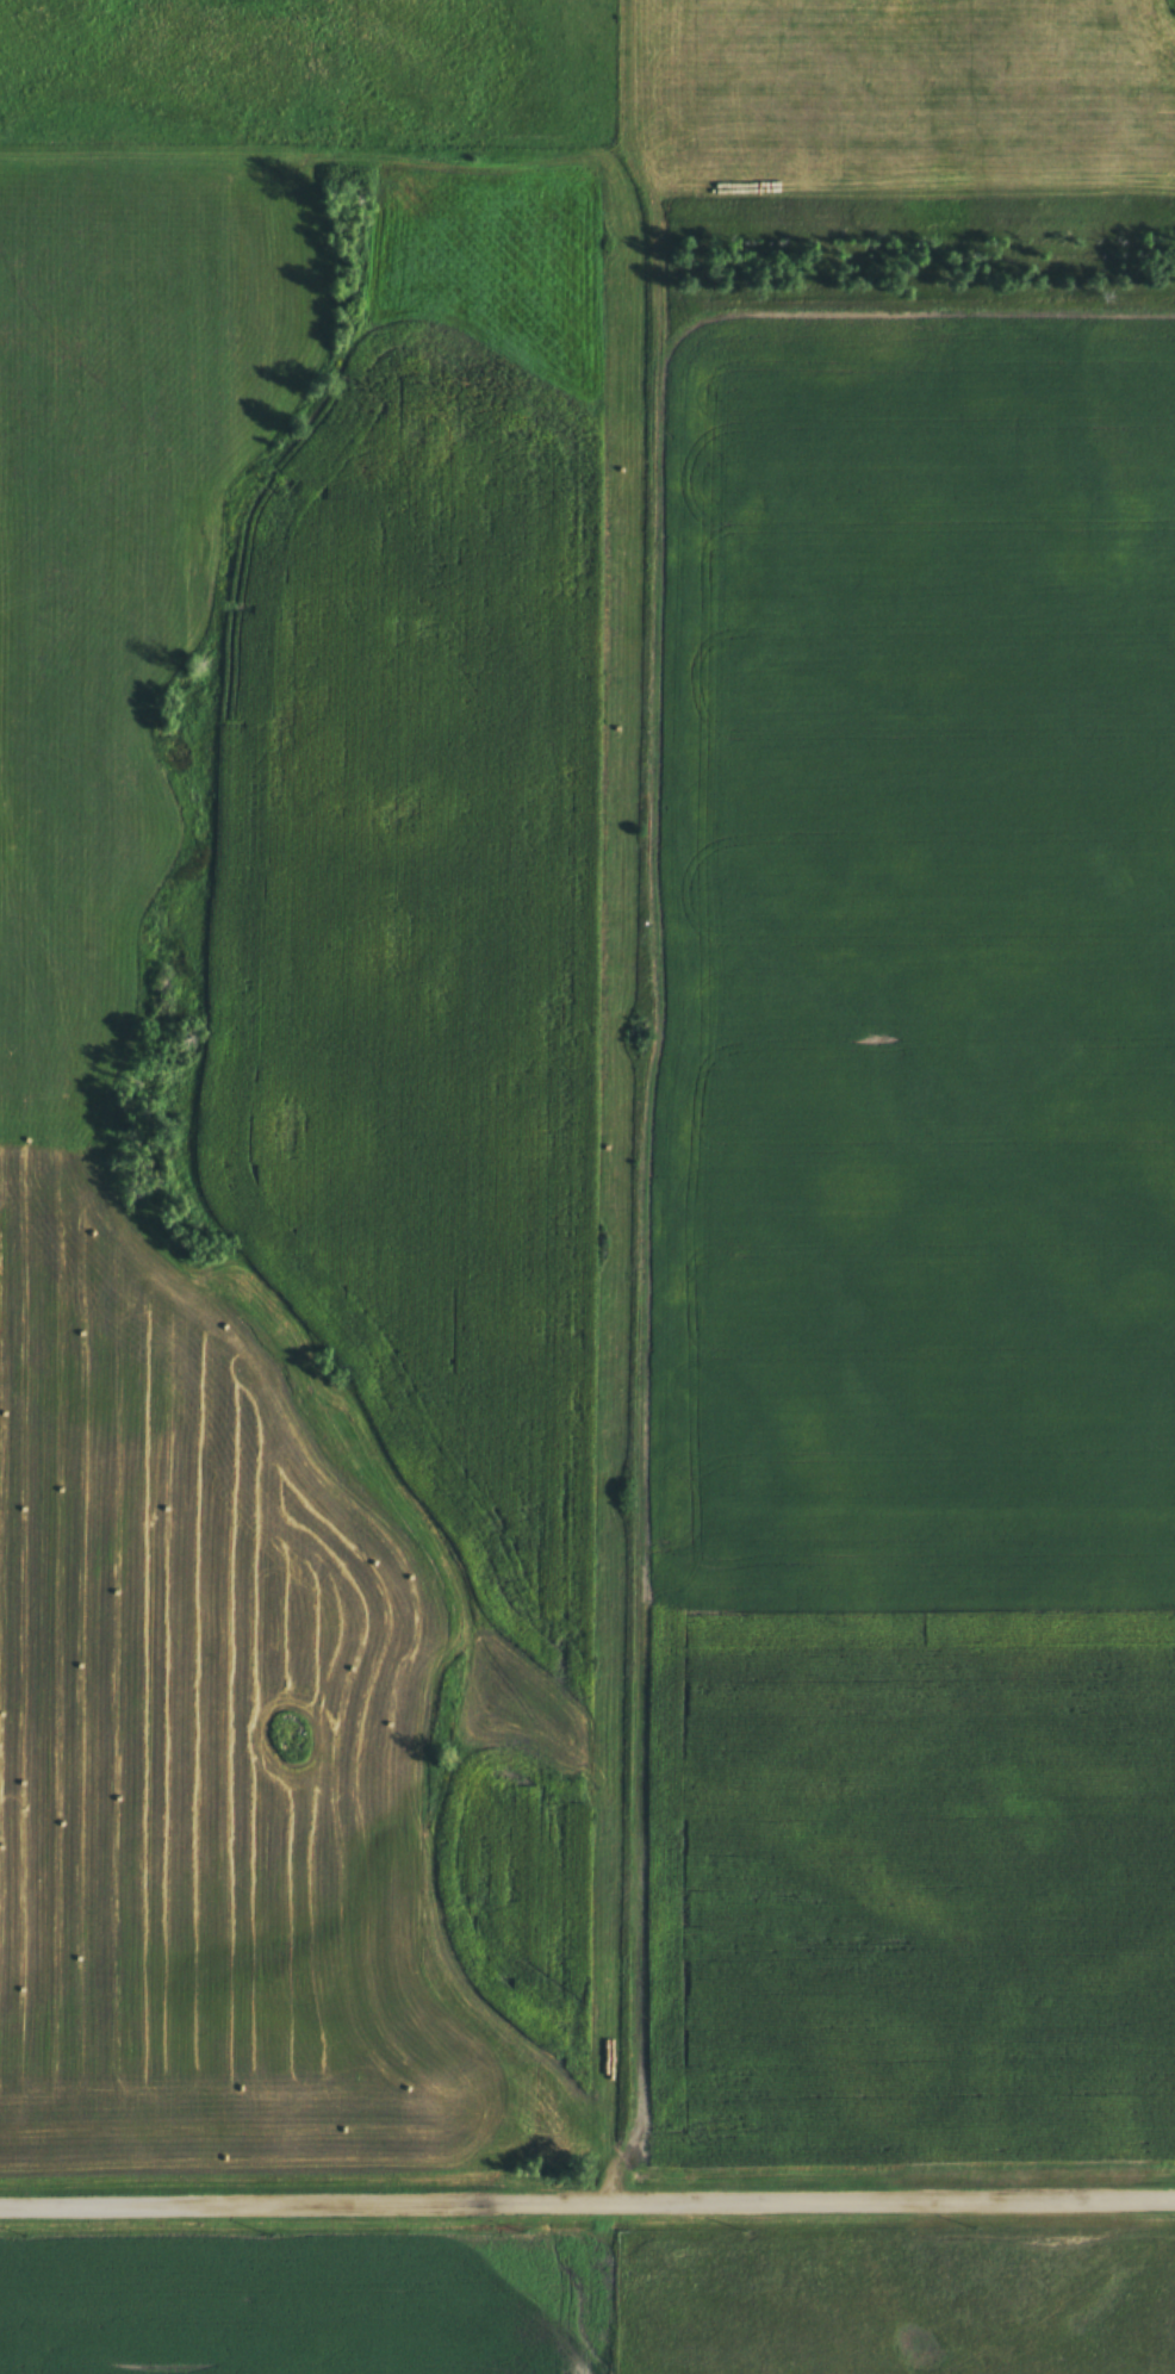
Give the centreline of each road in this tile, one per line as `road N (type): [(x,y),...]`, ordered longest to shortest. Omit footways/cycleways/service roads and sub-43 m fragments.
road 1 (residential): [(0,2204),(1174,2197)]

